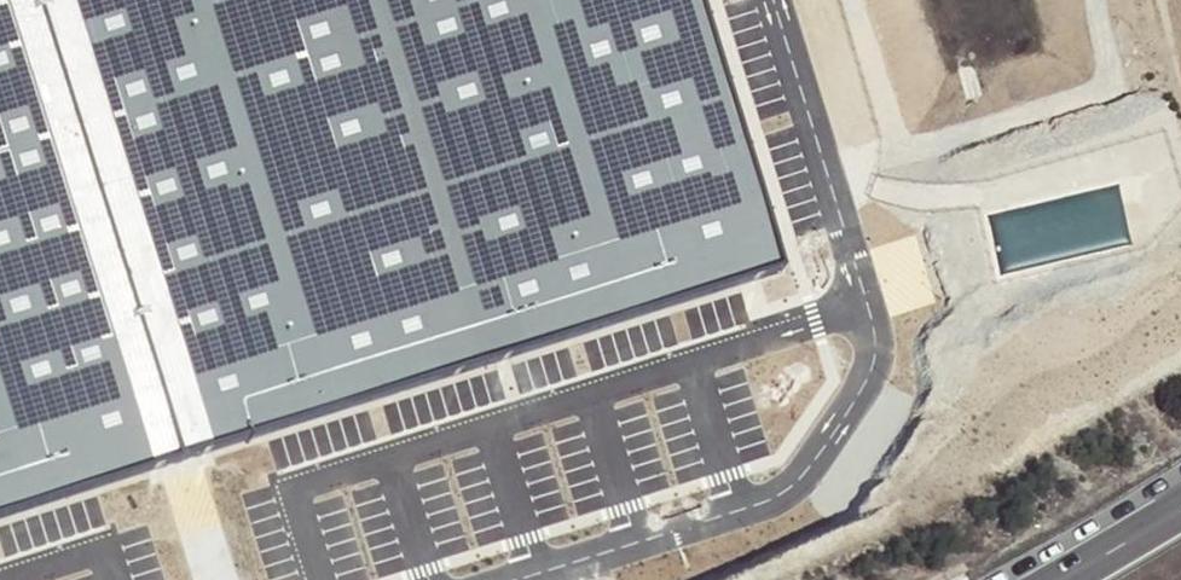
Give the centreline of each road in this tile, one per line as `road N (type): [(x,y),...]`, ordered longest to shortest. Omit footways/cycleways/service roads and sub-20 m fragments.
road 1 (motorway): [(1180,512),(1073,579)]

